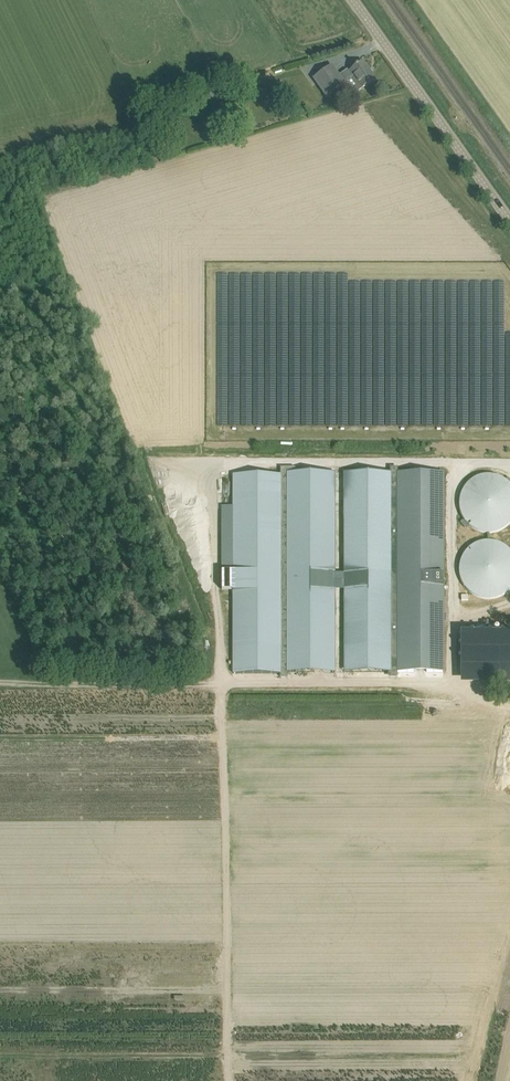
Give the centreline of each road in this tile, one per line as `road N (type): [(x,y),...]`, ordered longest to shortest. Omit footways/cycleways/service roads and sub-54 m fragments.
road 1 (unclassified): [(509,220),(355,0)]

